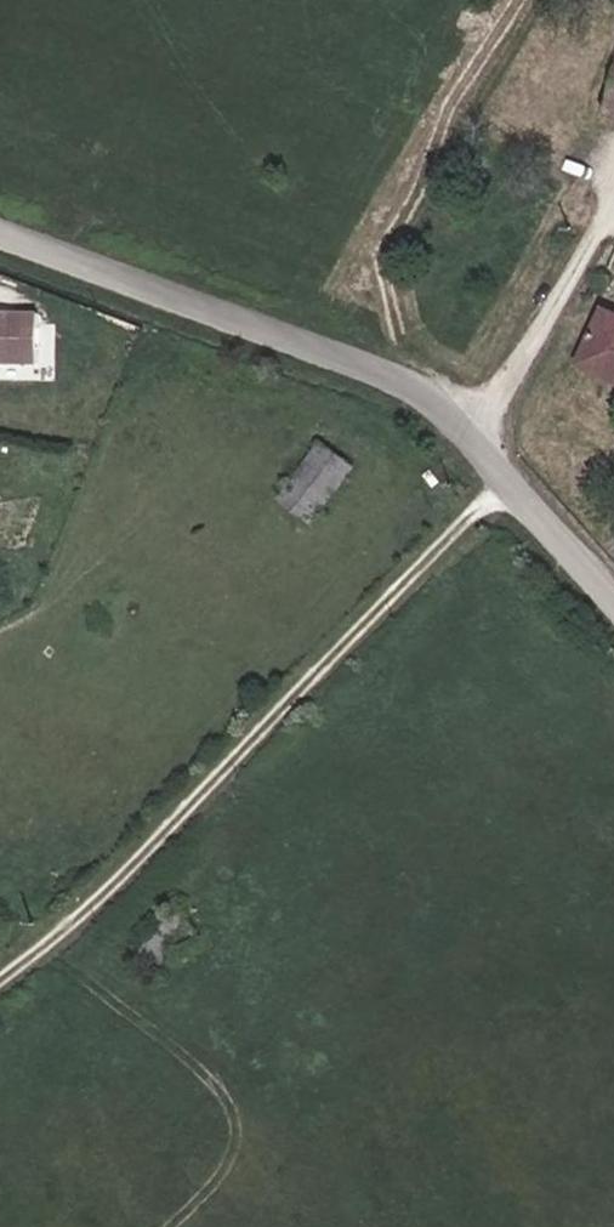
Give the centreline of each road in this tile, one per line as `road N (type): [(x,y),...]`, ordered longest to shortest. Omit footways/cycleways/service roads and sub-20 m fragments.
road 1 (residential): [(613,607),(406,390),(0,245)]
road 2 (track): [(0,1003),(100,929),(505,487)]

